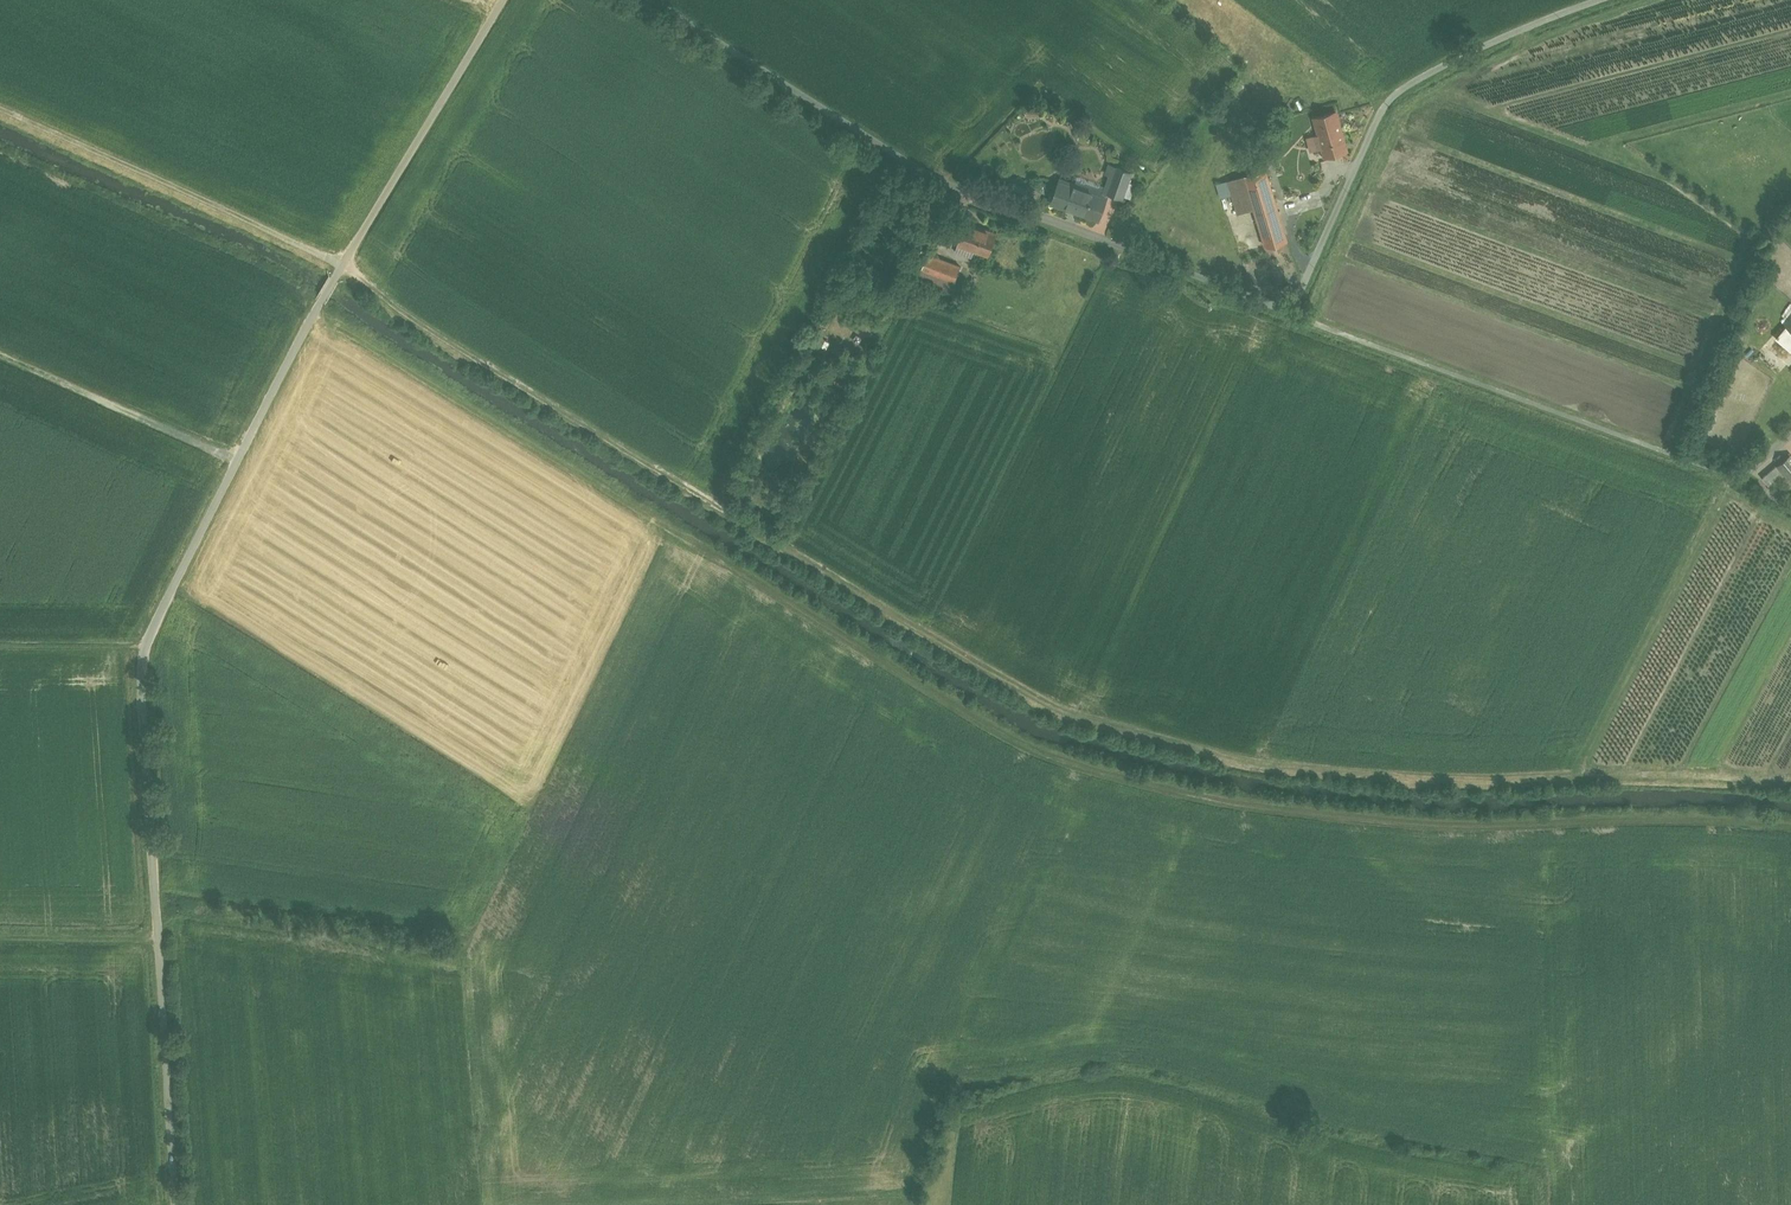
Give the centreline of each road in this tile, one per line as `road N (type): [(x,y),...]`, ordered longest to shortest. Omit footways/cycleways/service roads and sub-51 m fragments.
road 1 (track): [(342,265),(689,508),(1024,715),(1151,759),(1401,791),(1590,780)]
road 2 (unclassified): [(174,1204),(136,700),(154,624),(318,305),(505,0)]
road 3 (unclassified): [(1291,317),(937,183),(654,0)]
road 4 (unclassified): [(1790,435),(1733,480),(1291,317)]
road 5 (unclassified): [(1604,0),(1498,42),(1391,100),(1291,317)]
road 6 (track): [(342,265),(0,107)]
road 7 (track): [(243,448),(0,357)]
road 8 (track): [(1790,789),(1590,780)]
road 9 (track): [(0,936),(156,935)]

